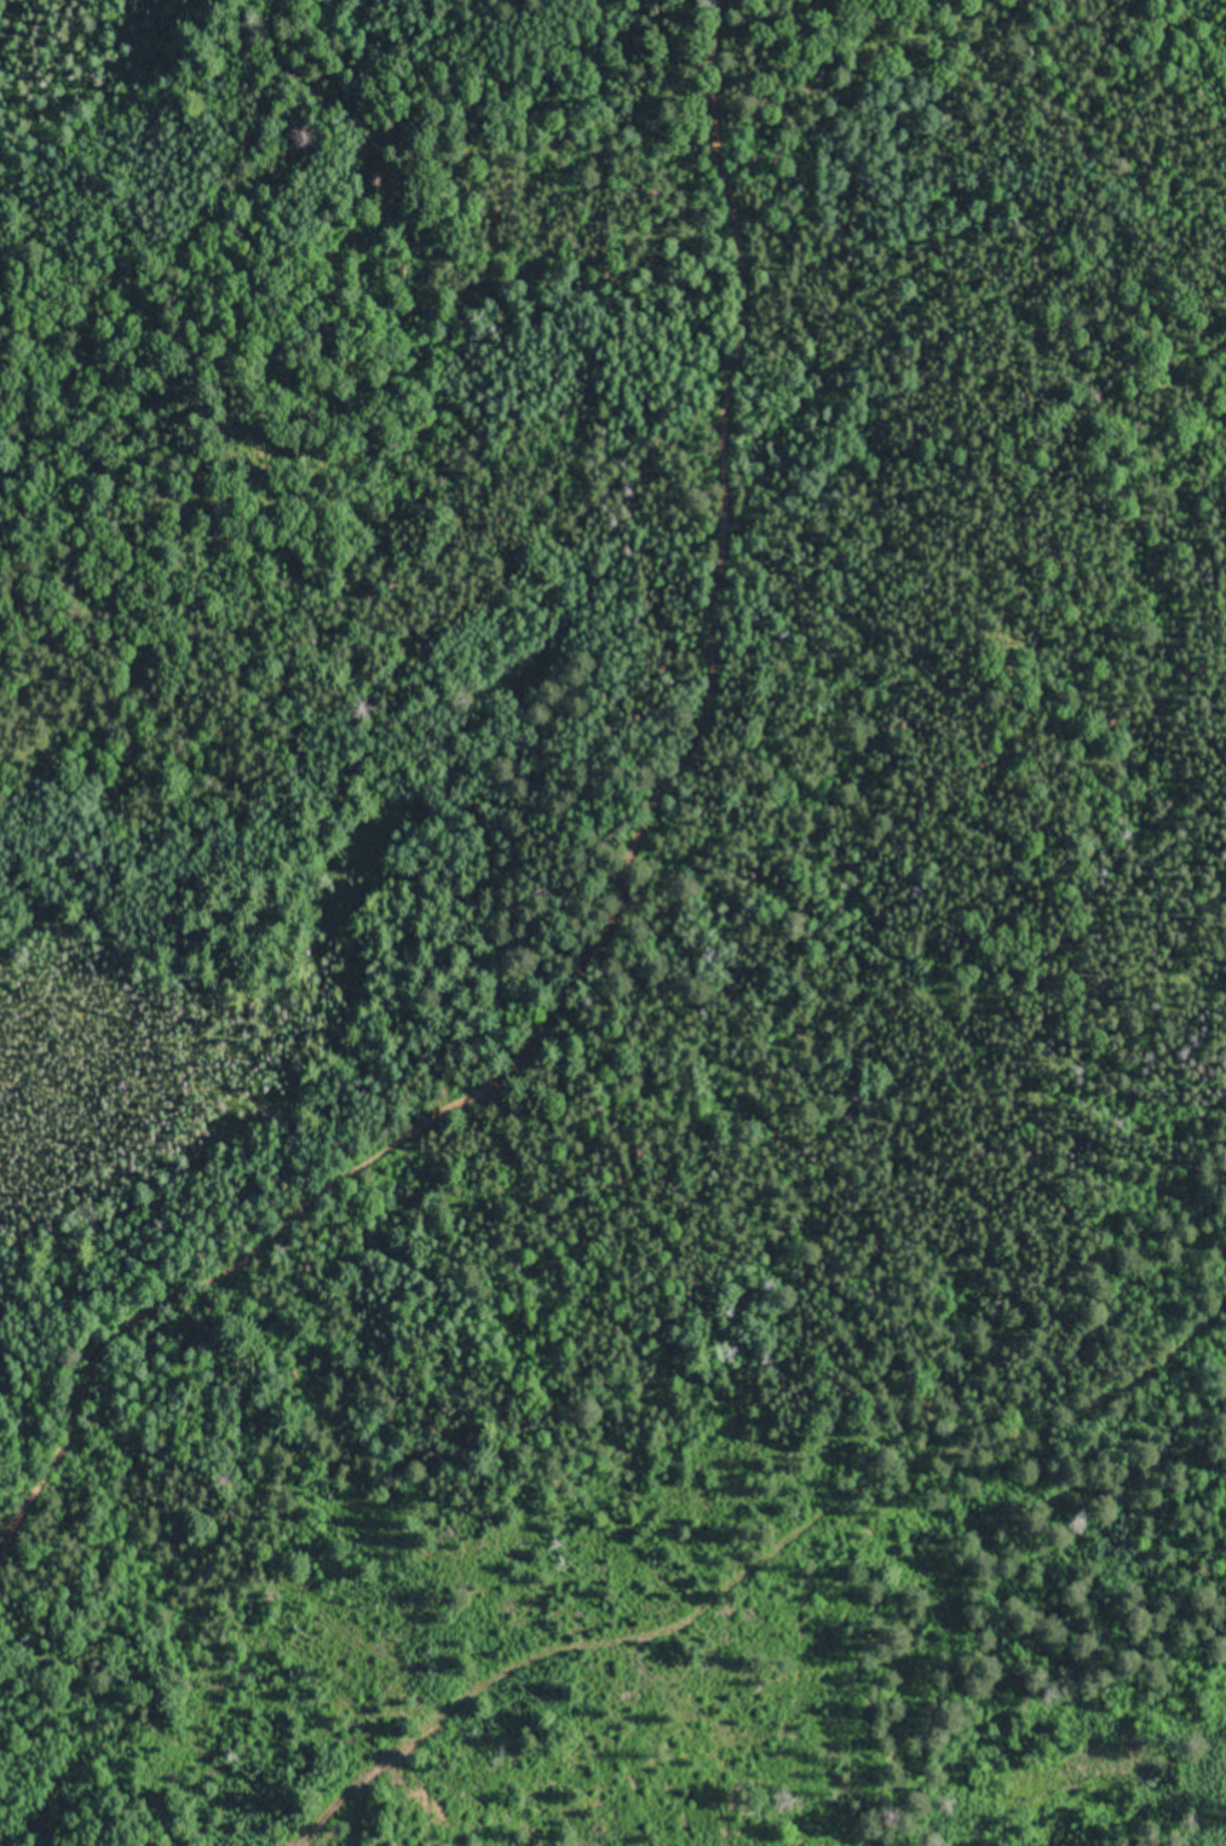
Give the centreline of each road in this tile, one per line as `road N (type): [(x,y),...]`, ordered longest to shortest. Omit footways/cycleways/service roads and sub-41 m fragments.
road 1 (residential): [(42,1845),(197,1823),(546,1660),(641,1570),(1225,1302)]

